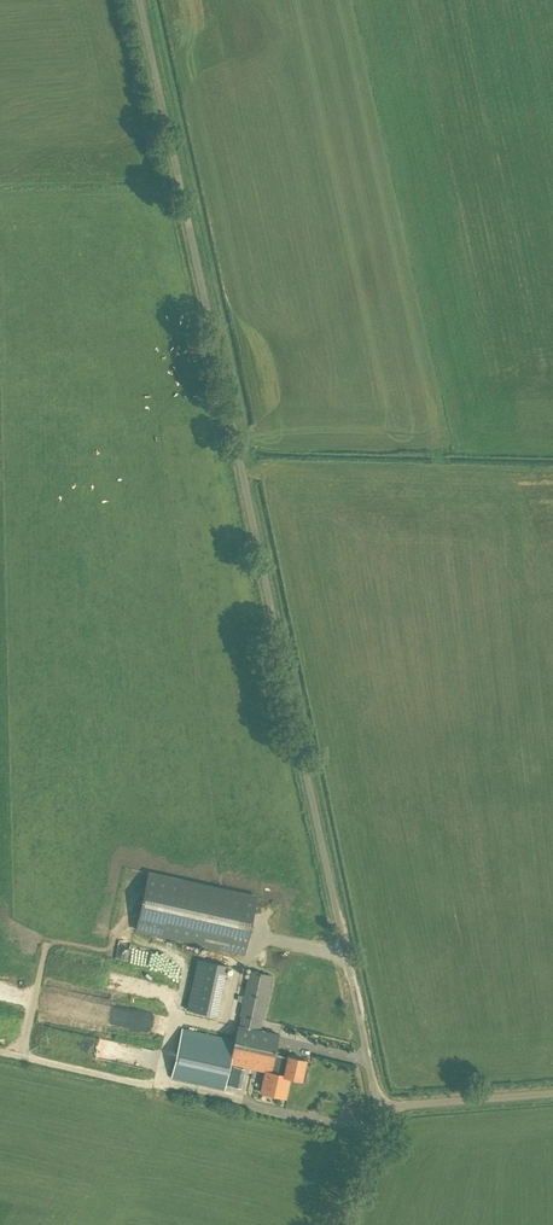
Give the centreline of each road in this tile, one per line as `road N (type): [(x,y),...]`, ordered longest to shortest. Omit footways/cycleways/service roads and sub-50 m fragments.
road 1 (unclassified): [(378,1107),(139,0)]
road 2 (unclassified): [(378,1107),(552,1093)]
road 3 (unclassified): [(348,1224),(375,1151),(378,1107)]

